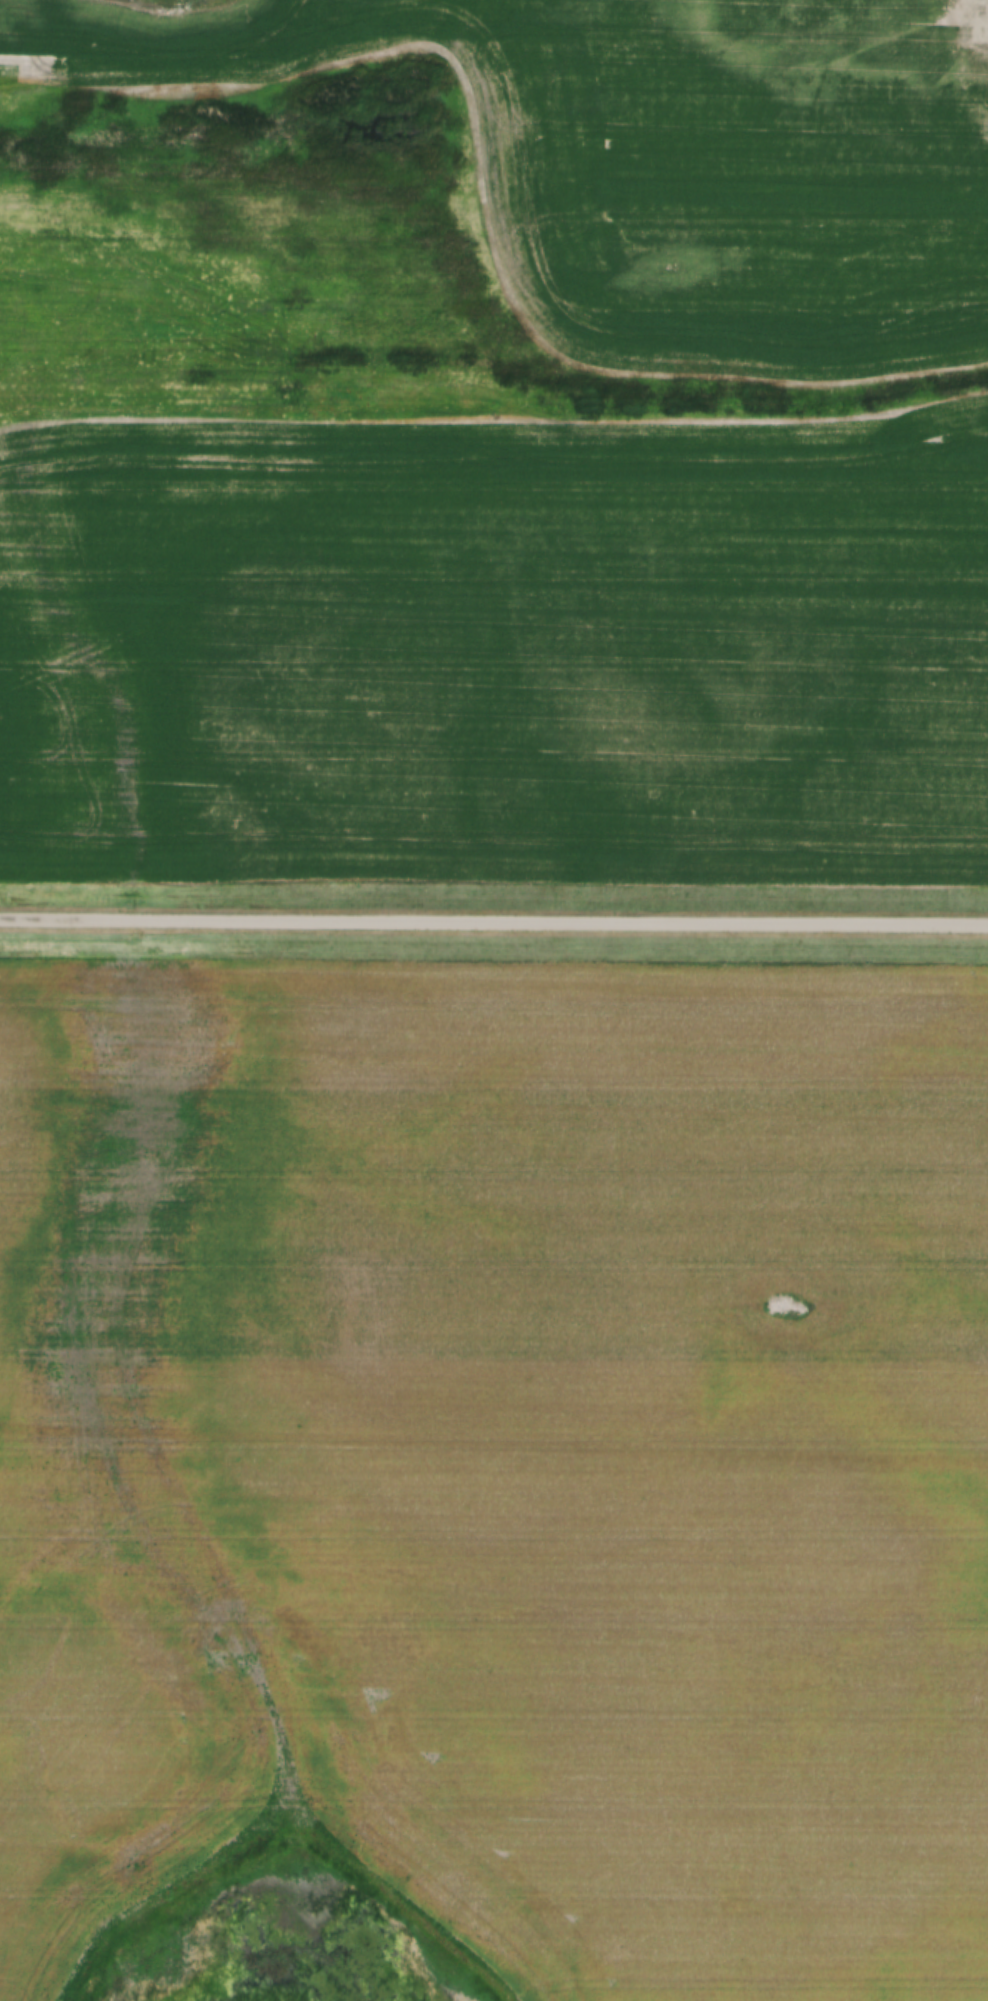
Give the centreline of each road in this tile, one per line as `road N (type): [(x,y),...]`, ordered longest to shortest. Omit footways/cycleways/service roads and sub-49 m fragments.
road 1 (residential): [(987,922),(0,918)]

